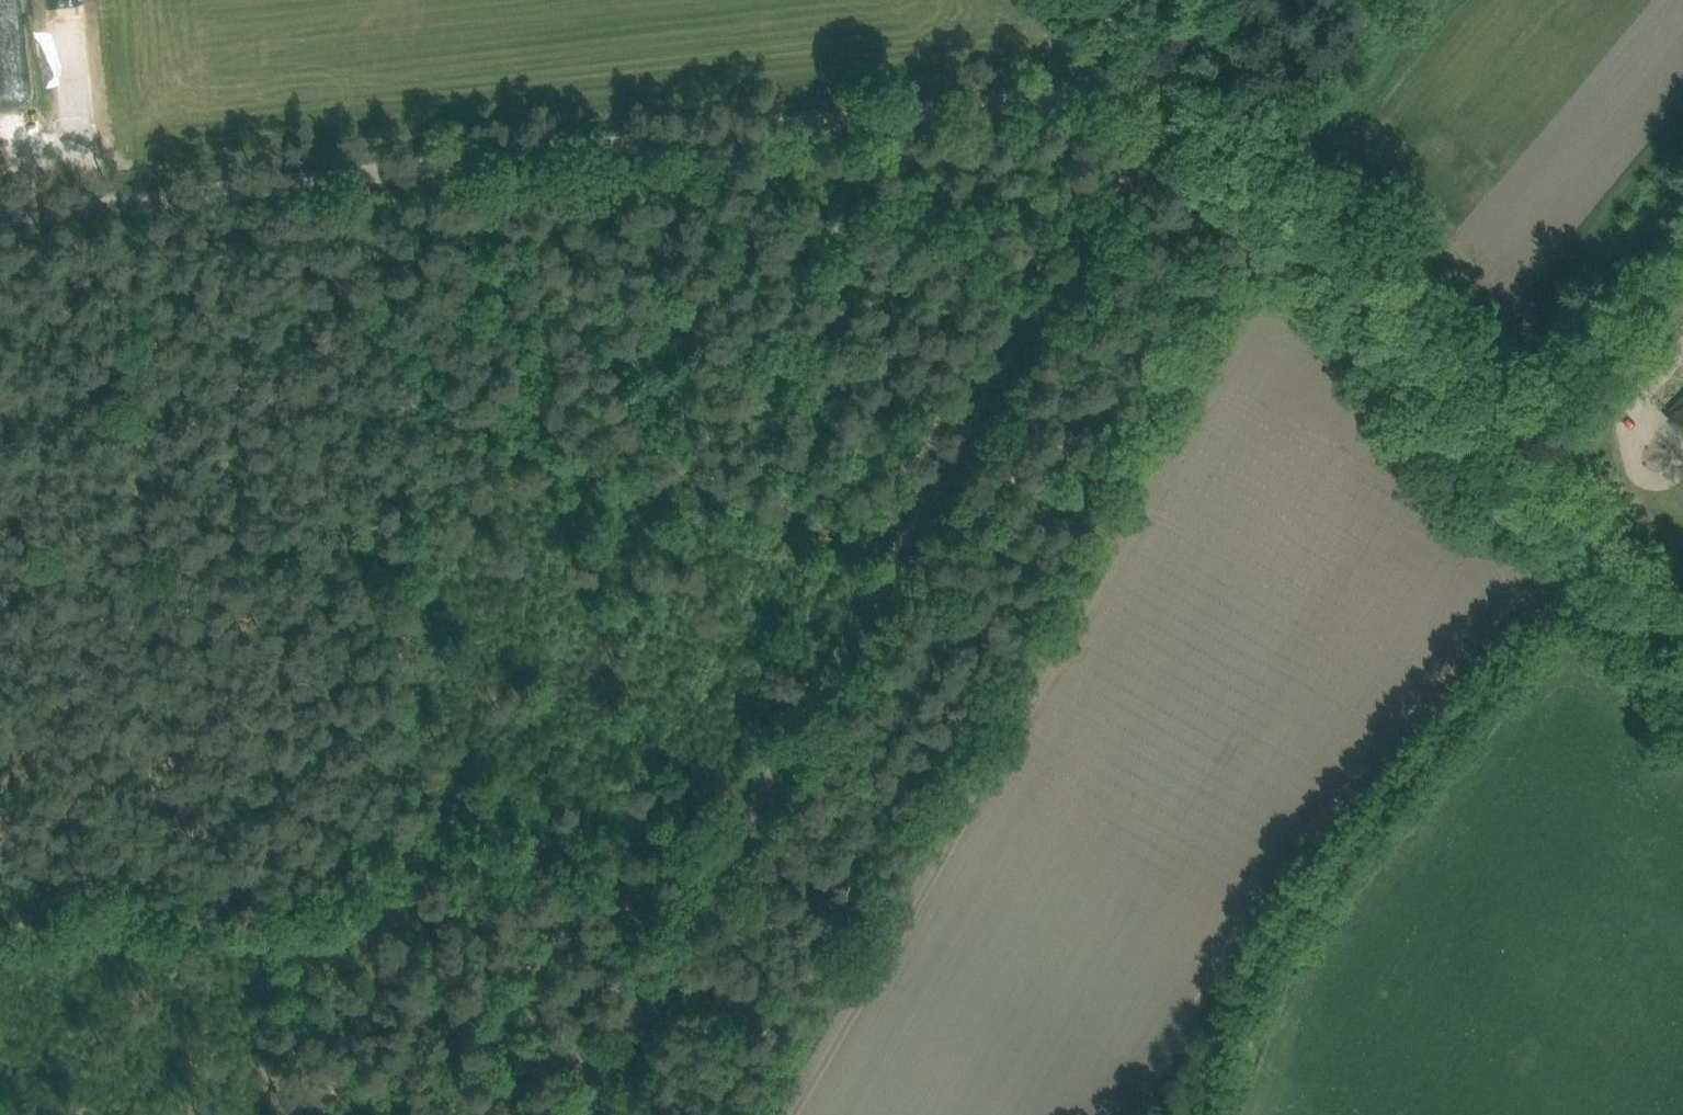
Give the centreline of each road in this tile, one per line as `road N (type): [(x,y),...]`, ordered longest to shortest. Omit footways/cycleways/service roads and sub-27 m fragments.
road 1 (unclassified): [(549,1114),(1109,107),(1136,39)]
road 2 (unclassified): [(0,194),(1136,39)]
road 3 (unclassified): [(1682,640),(1136,39)]
road 4 (track): [(1249,978),(1601,553)]

